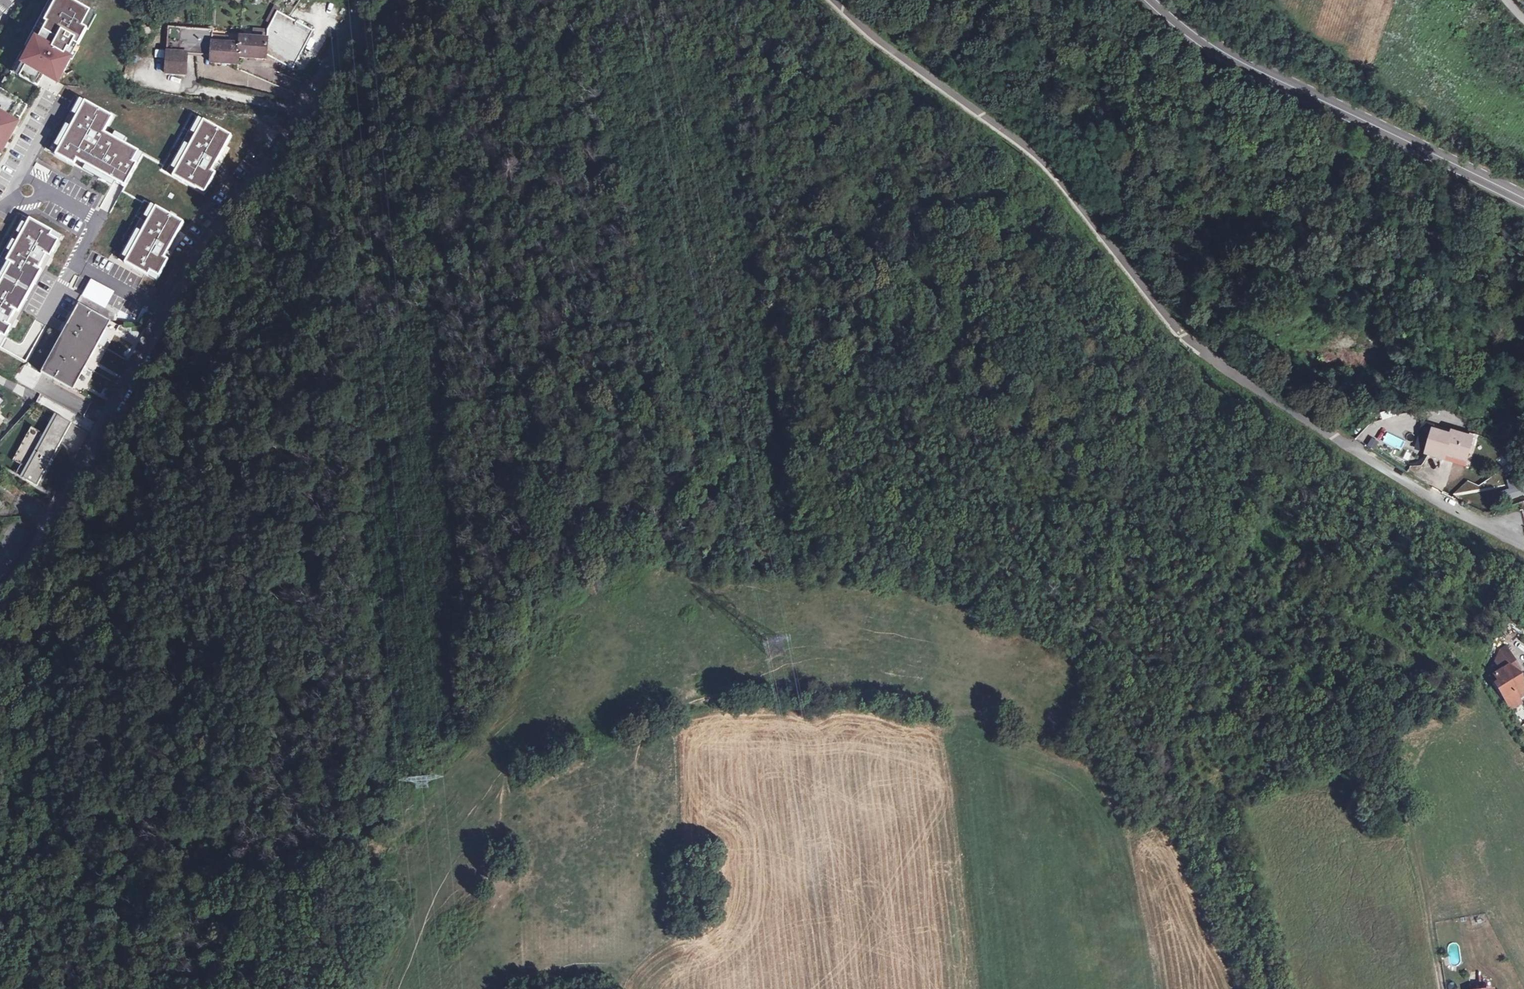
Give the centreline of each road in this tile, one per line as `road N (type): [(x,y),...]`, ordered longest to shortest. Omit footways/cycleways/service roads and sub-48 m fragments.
road 1 (secondary): [(1156,0),(1240,60),(1523,197)]
road 2 (residential): [(366,0),(288,140),(175,316)]
road 3 (residential): [(175,316),(0,608)]
road 4 (residential): [(175,316),(72,267),(98,221),(43,195)]
road 5 (residential): [(1523,540),(1353,453)]

